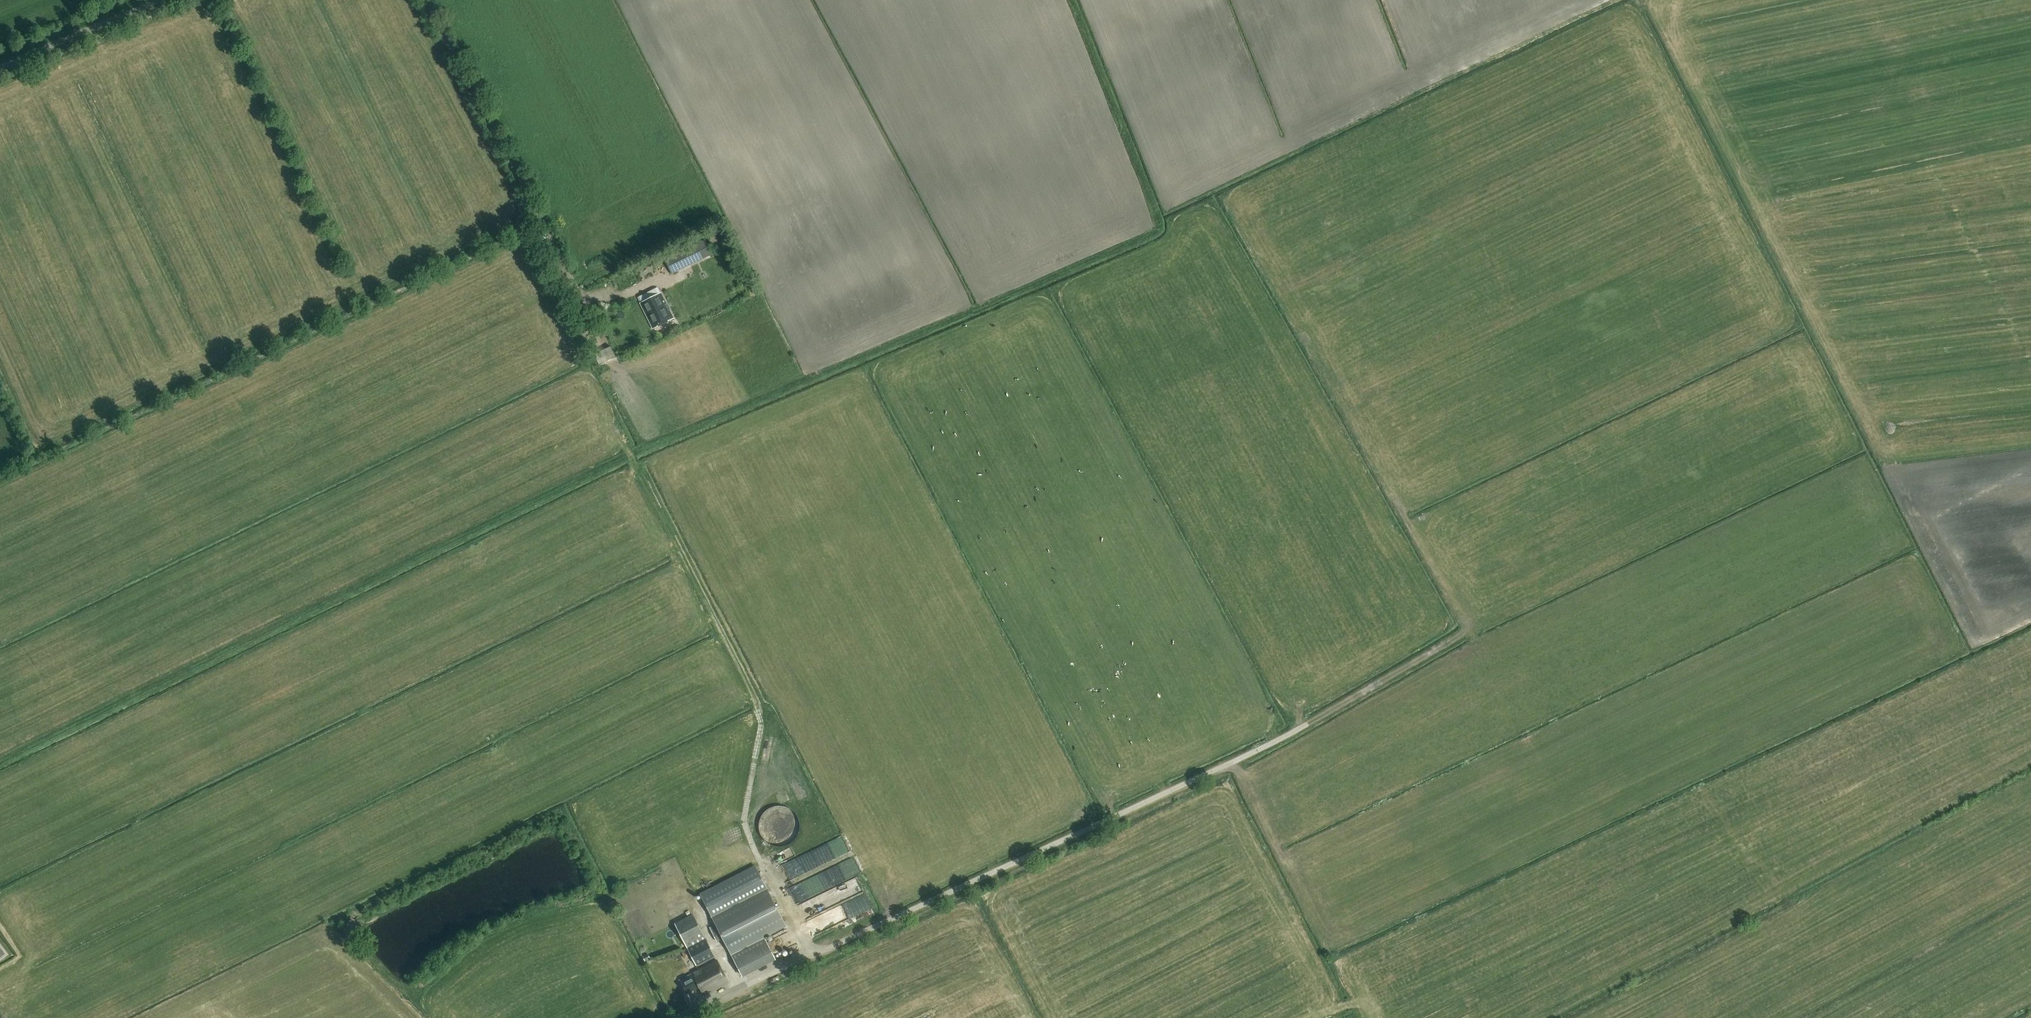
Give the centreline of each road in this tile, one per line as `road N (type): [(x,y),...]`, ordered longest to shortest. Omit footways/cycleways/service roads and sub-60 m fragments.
road 1 (unclassified): [(677,1017),(1310,721)]
road 2 (track): [(429,0),(585,303),(632,292)]
road 3 (unclassified): [(0,66),(158,0)]

